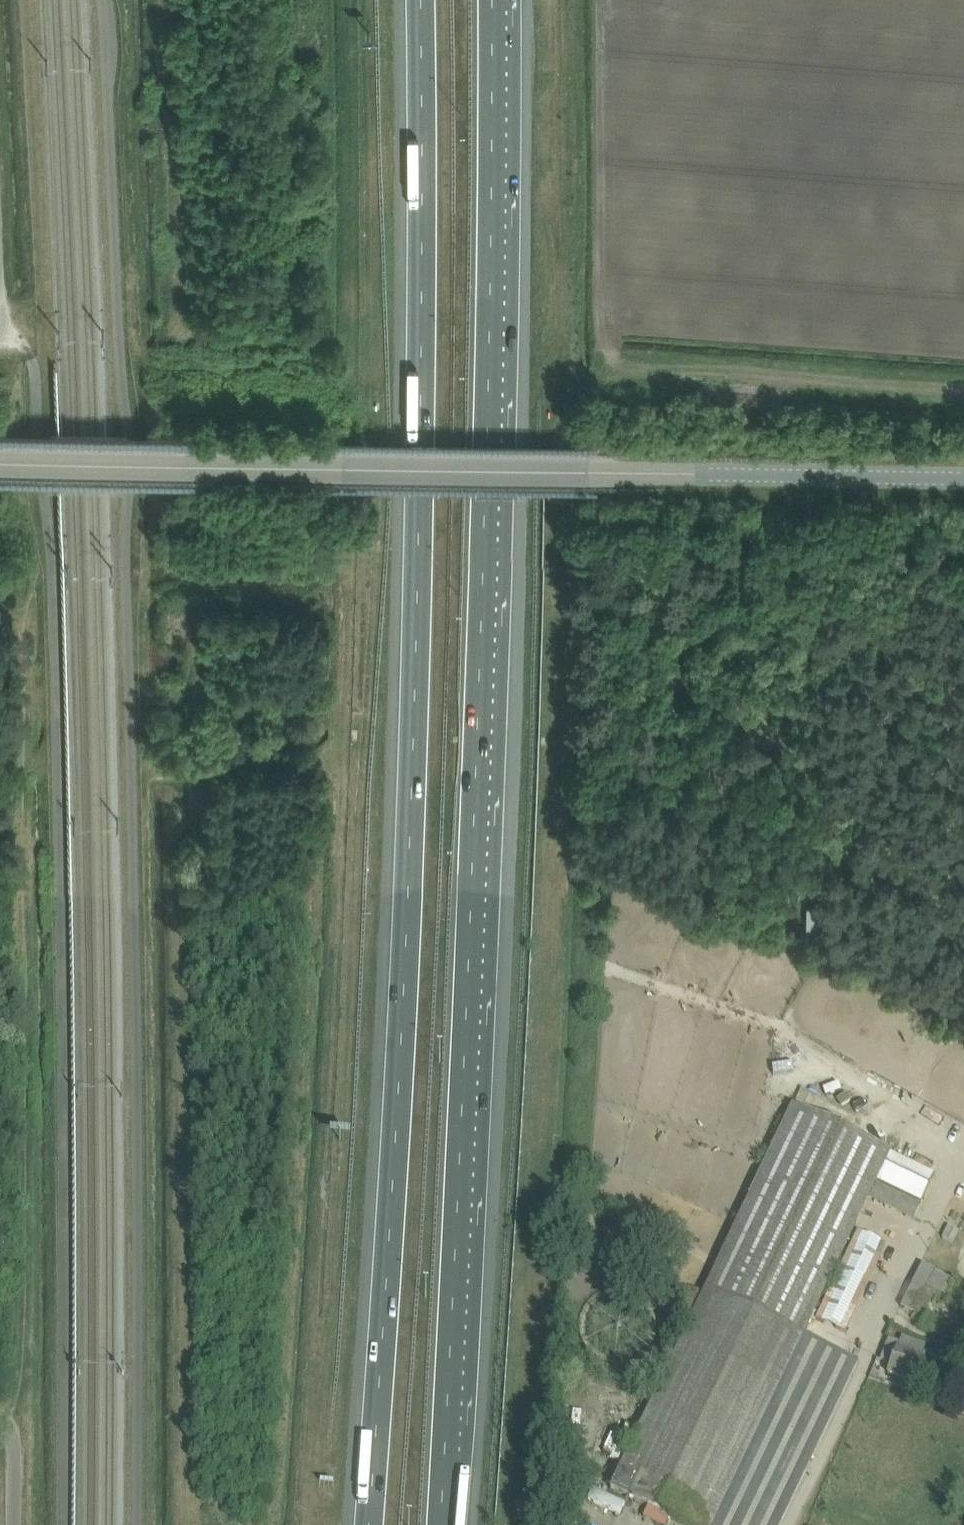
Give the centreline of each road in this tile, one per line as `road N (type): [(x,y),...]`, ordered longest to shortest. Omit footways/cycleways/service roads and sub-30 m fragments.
road 1 (motorway): [(422,0),(409,890),(368,1524)]
road 2 (motorway): [(440,1524),(484,568),(492,0)]
road 3 (unclassified): [(0,462),(596,472)]
road 4 (unclassified): [(963,478),(596,472)]
road 5 (track): [(601,596),(963,583)]
road 6 (unclassified): [(20,1524),(16,1412),(0,1398)]

